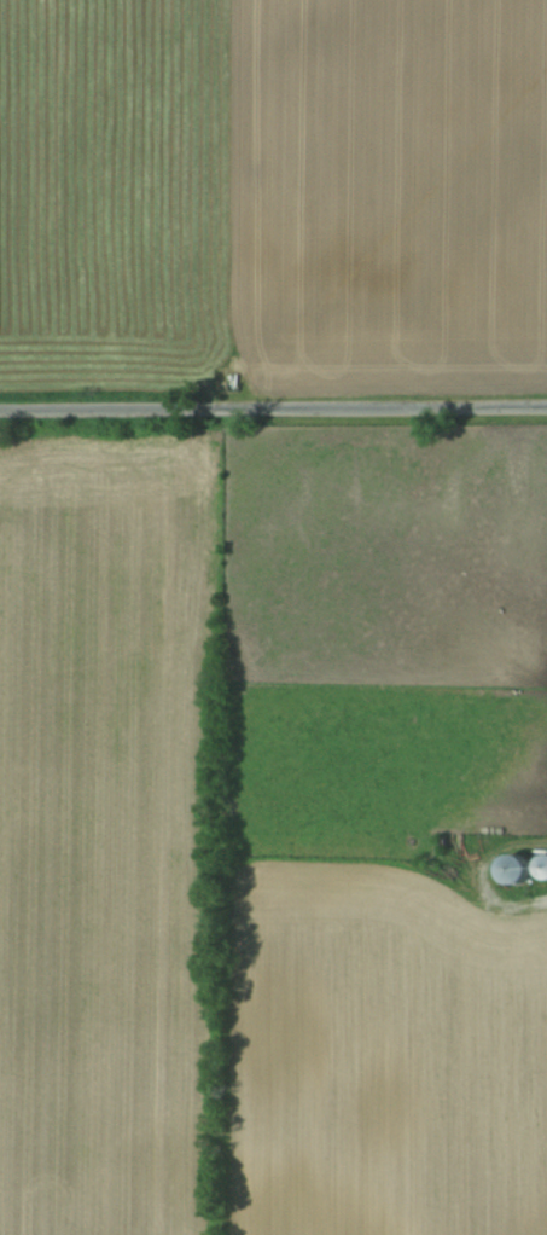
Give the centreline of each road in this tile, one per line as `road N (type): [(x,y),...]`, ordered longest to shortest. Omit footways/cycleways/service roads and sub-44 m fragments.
road 1 (residential): [(0,412),(546,408)]

